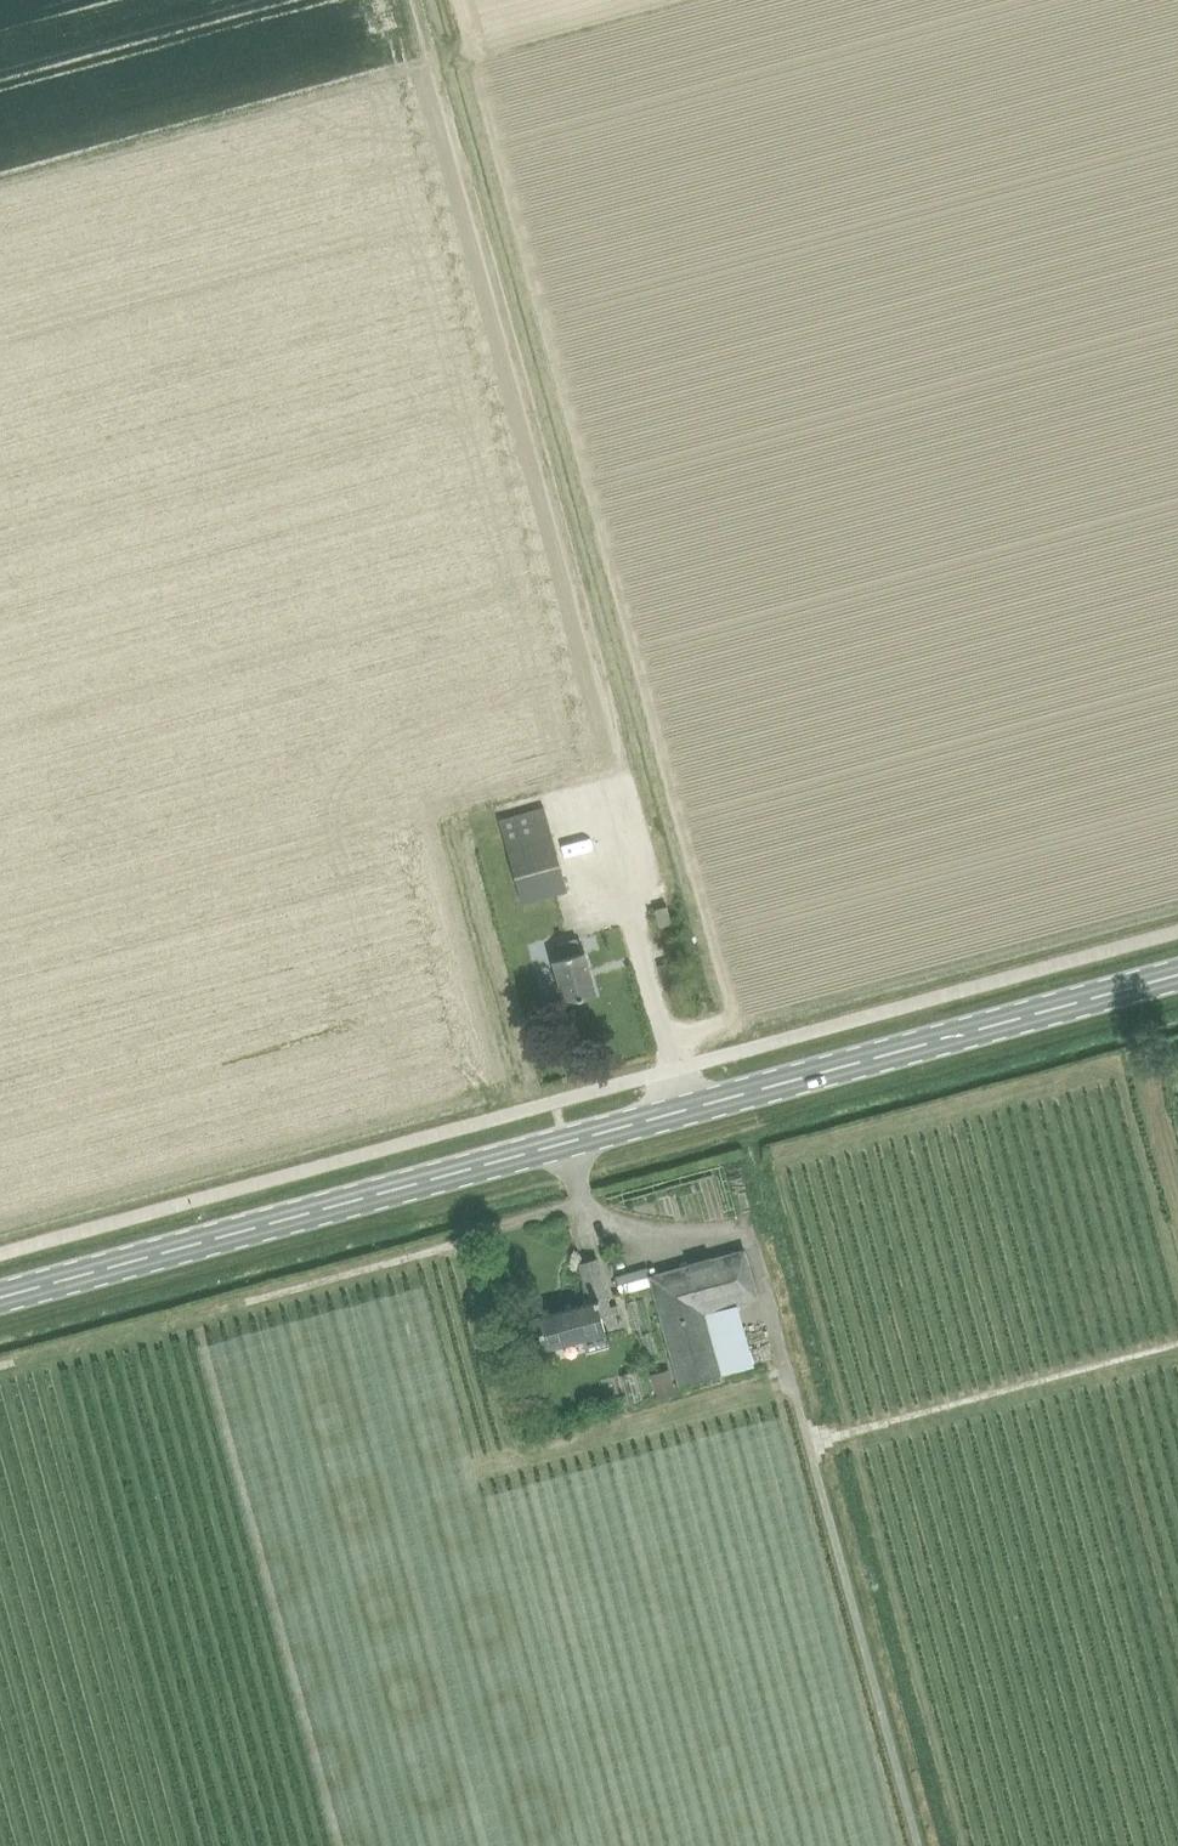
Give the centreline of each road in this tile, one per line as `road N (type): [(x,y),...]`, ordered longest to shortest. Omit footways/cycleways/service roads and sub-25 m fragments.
road 1 (primary): [(0,1298),(1177,975)]

